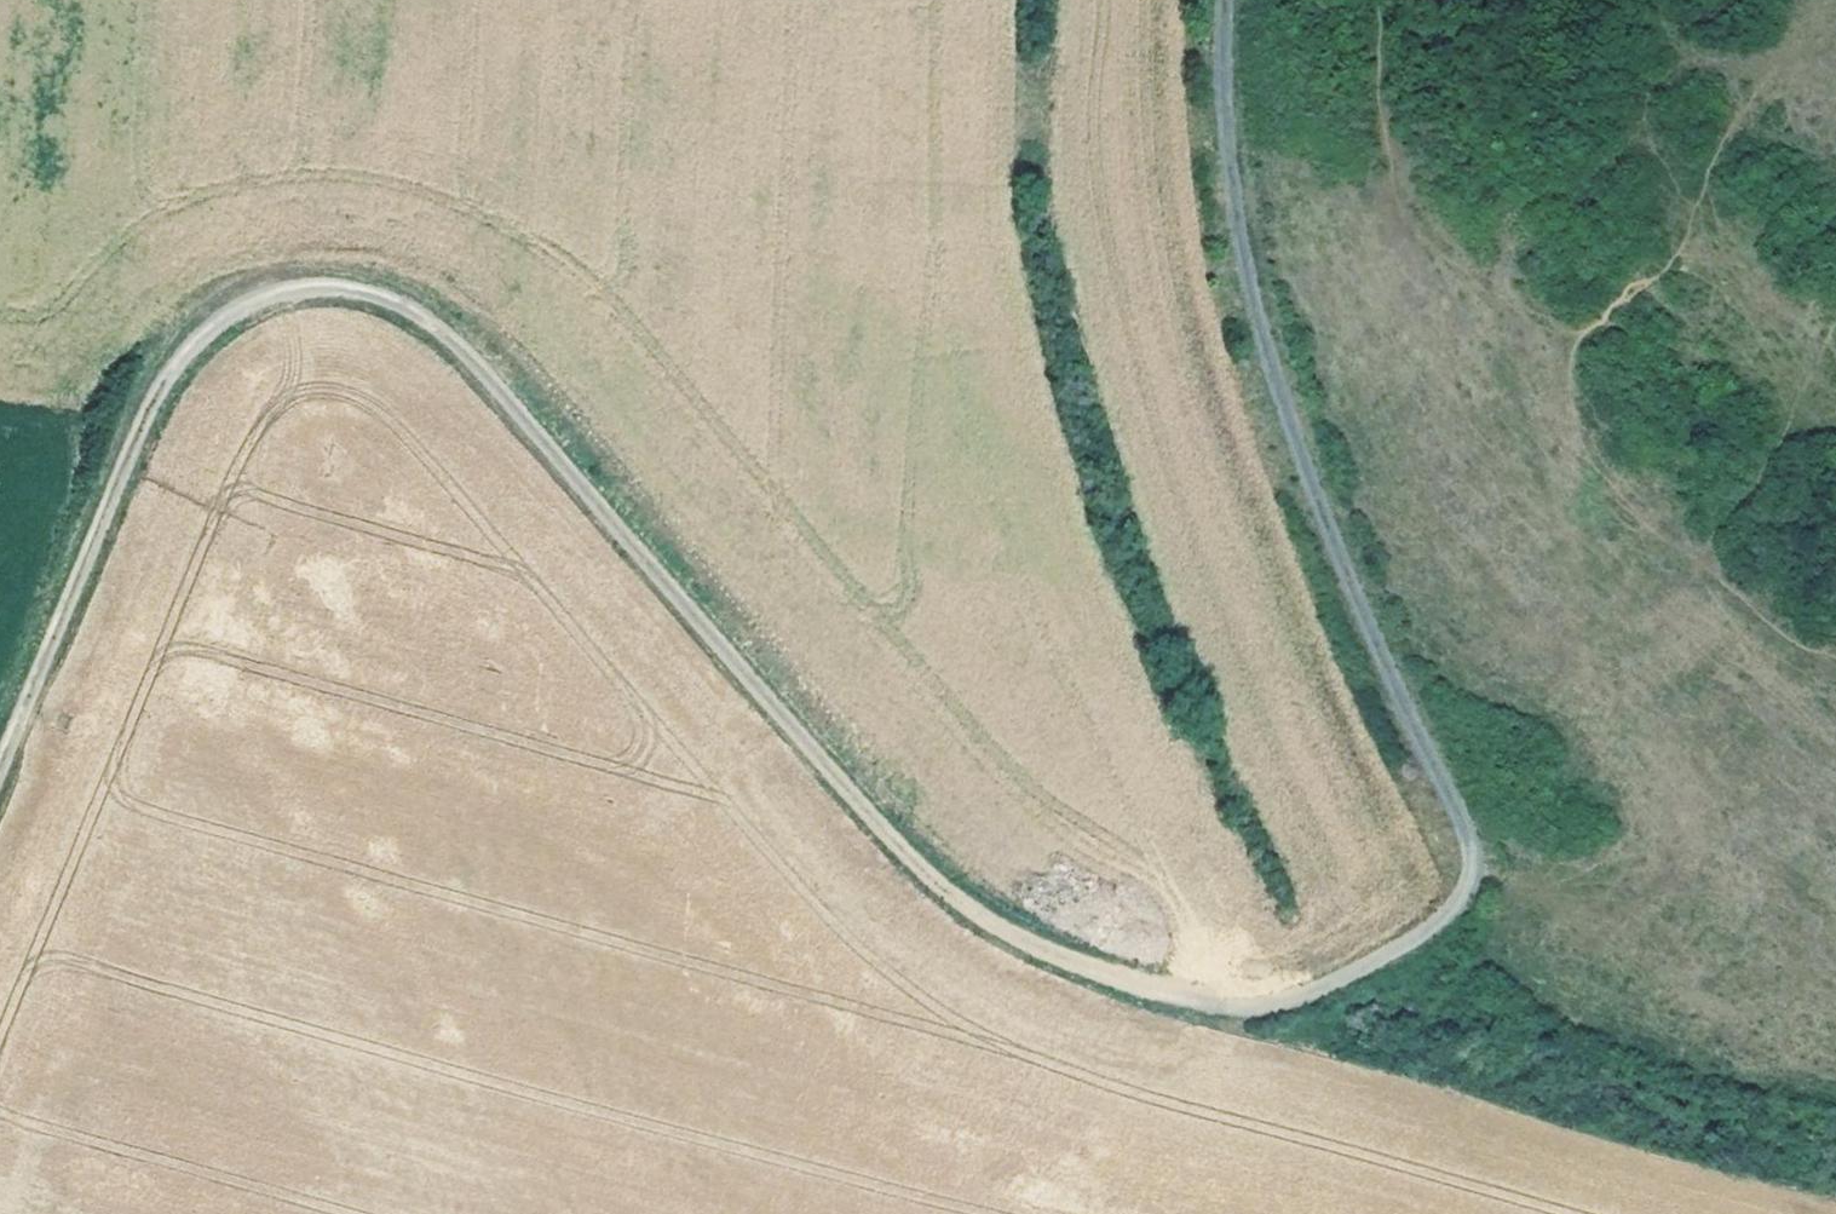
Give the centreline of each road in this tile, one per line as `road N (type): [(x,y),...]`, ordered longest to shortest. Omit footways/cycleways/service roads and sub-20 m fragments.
road 1 (unclassified): [(0,799),(152,409),(192,350),(239,318),(321,299),(400,314),(450,346),(821,769),(918,866),(1026,945),(1180,1000),(1245,1011),(1292,1003),(1439,928),(1463,900),(1470,853),(1370,631),(1281,404),(1231,181),(1226,0)]

